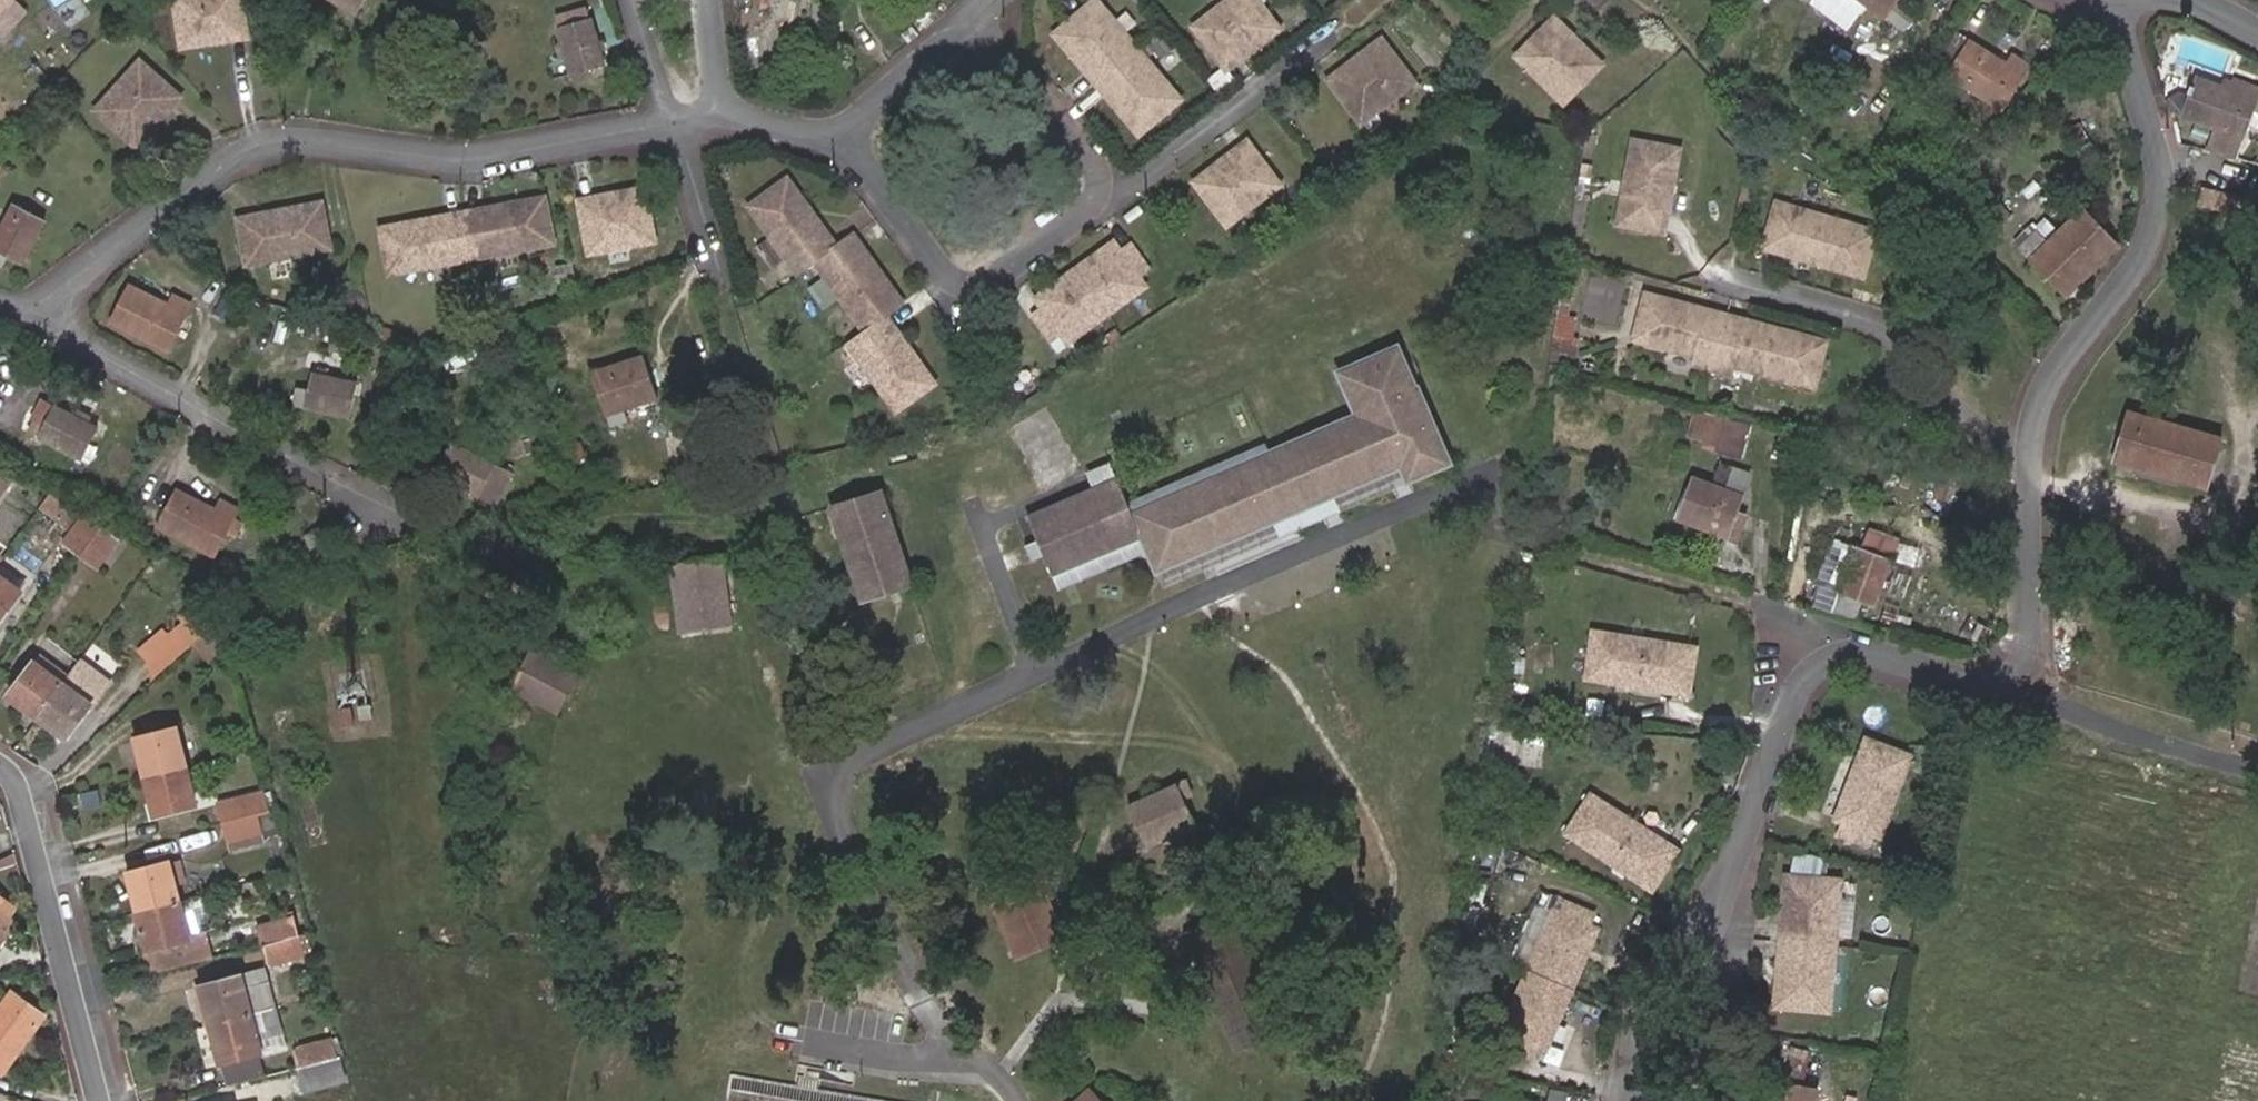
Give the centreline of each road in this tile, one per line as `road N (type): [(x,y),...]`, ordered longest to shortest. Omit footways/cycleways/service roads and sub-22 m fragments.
road 1 (residential): [(671,122),(455,162),(322,145),(246,149),(161,206),(38,322)]
road 2 (residential): [(2008,683),(1971,686),(1879,655),(1833,657),(1810,675),(1640,1100)]
road 3 (residential): [(2030,439),(2058,379),(2158,232),(2163,175),(2112,0)]
road 4 (residential): [(38,322),(350,489),(366,512)]
road 5 (residential): [(851,139),(948,280),(969,290),(991,286),(1119,192)]
road 6 (residential): [(1722,277),(1899,328),(1942,396),(2030,439)]
road 7 (residential): [(99,1100),(18,789),(0,767)]
road 8 (residential): [(1119,192),(1331,35)]
road 9 (residential): [(2008,683),(2027,647),(2030,439)]
road 10 (residential): [(1119,192),(974,19)]
road 11 (residential): [(2257,771),(2047,706)]
road 12 (residential): [(974,19),(851,139)]
road 13 (residential): [(671,122),(722,280)]
road 14 (residential): [(851,139),(719,113)]
road 15 (residential): [(632,0),(671,122)]

